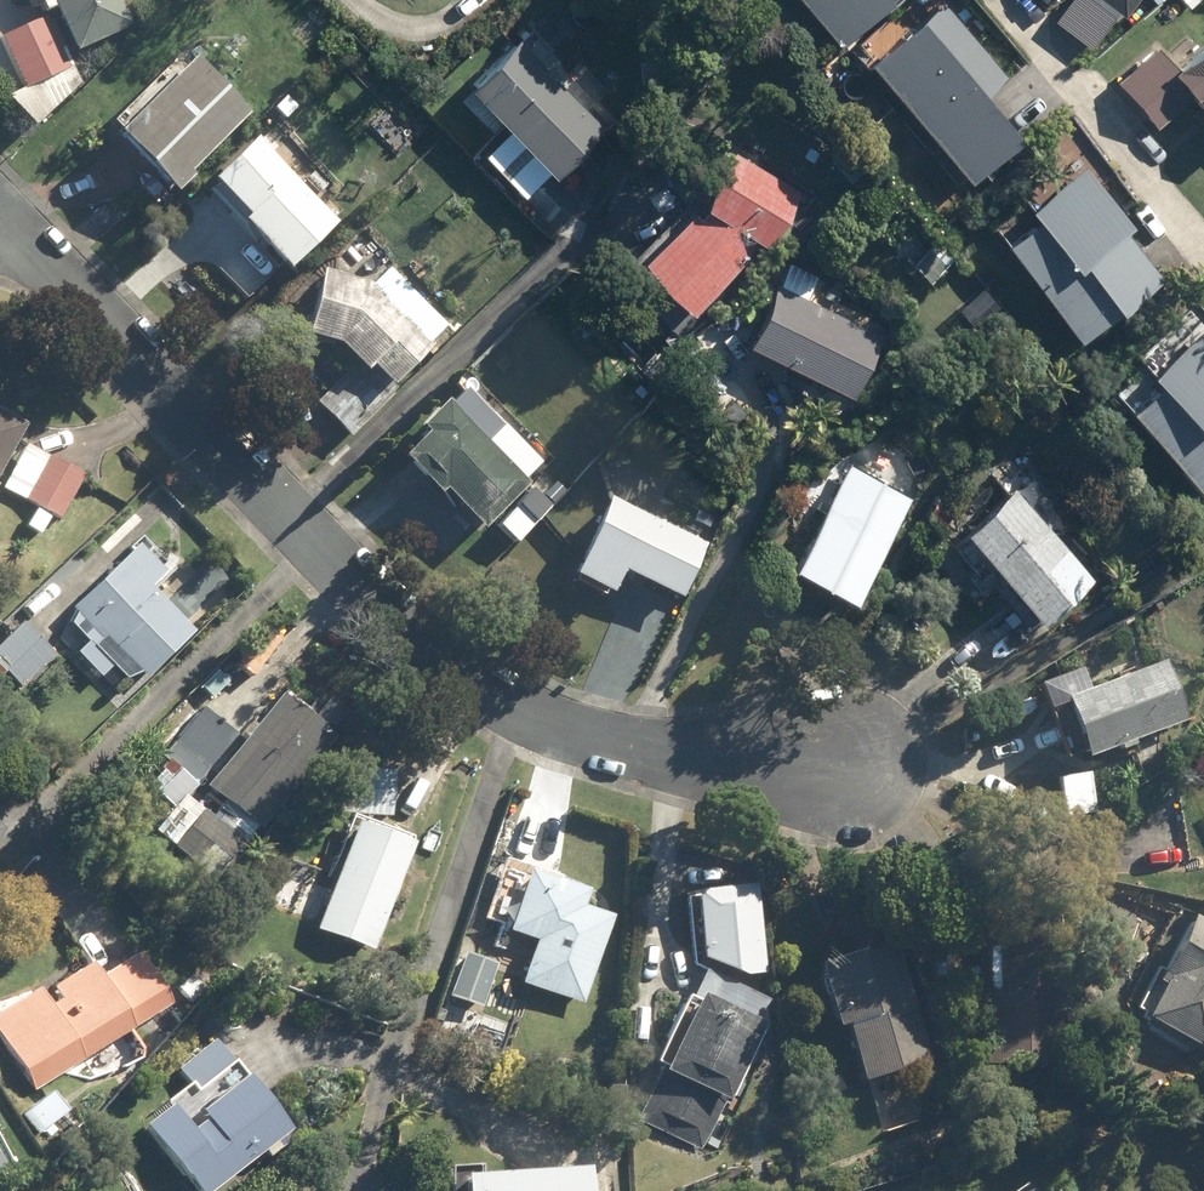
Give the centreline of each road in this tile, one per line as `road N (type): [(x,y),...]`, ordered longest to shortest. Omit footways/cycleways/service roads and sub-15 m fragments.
road 1 (residential): [(840,762),(746,766),(625,743),(505,698),(394,626),(0,239)]

